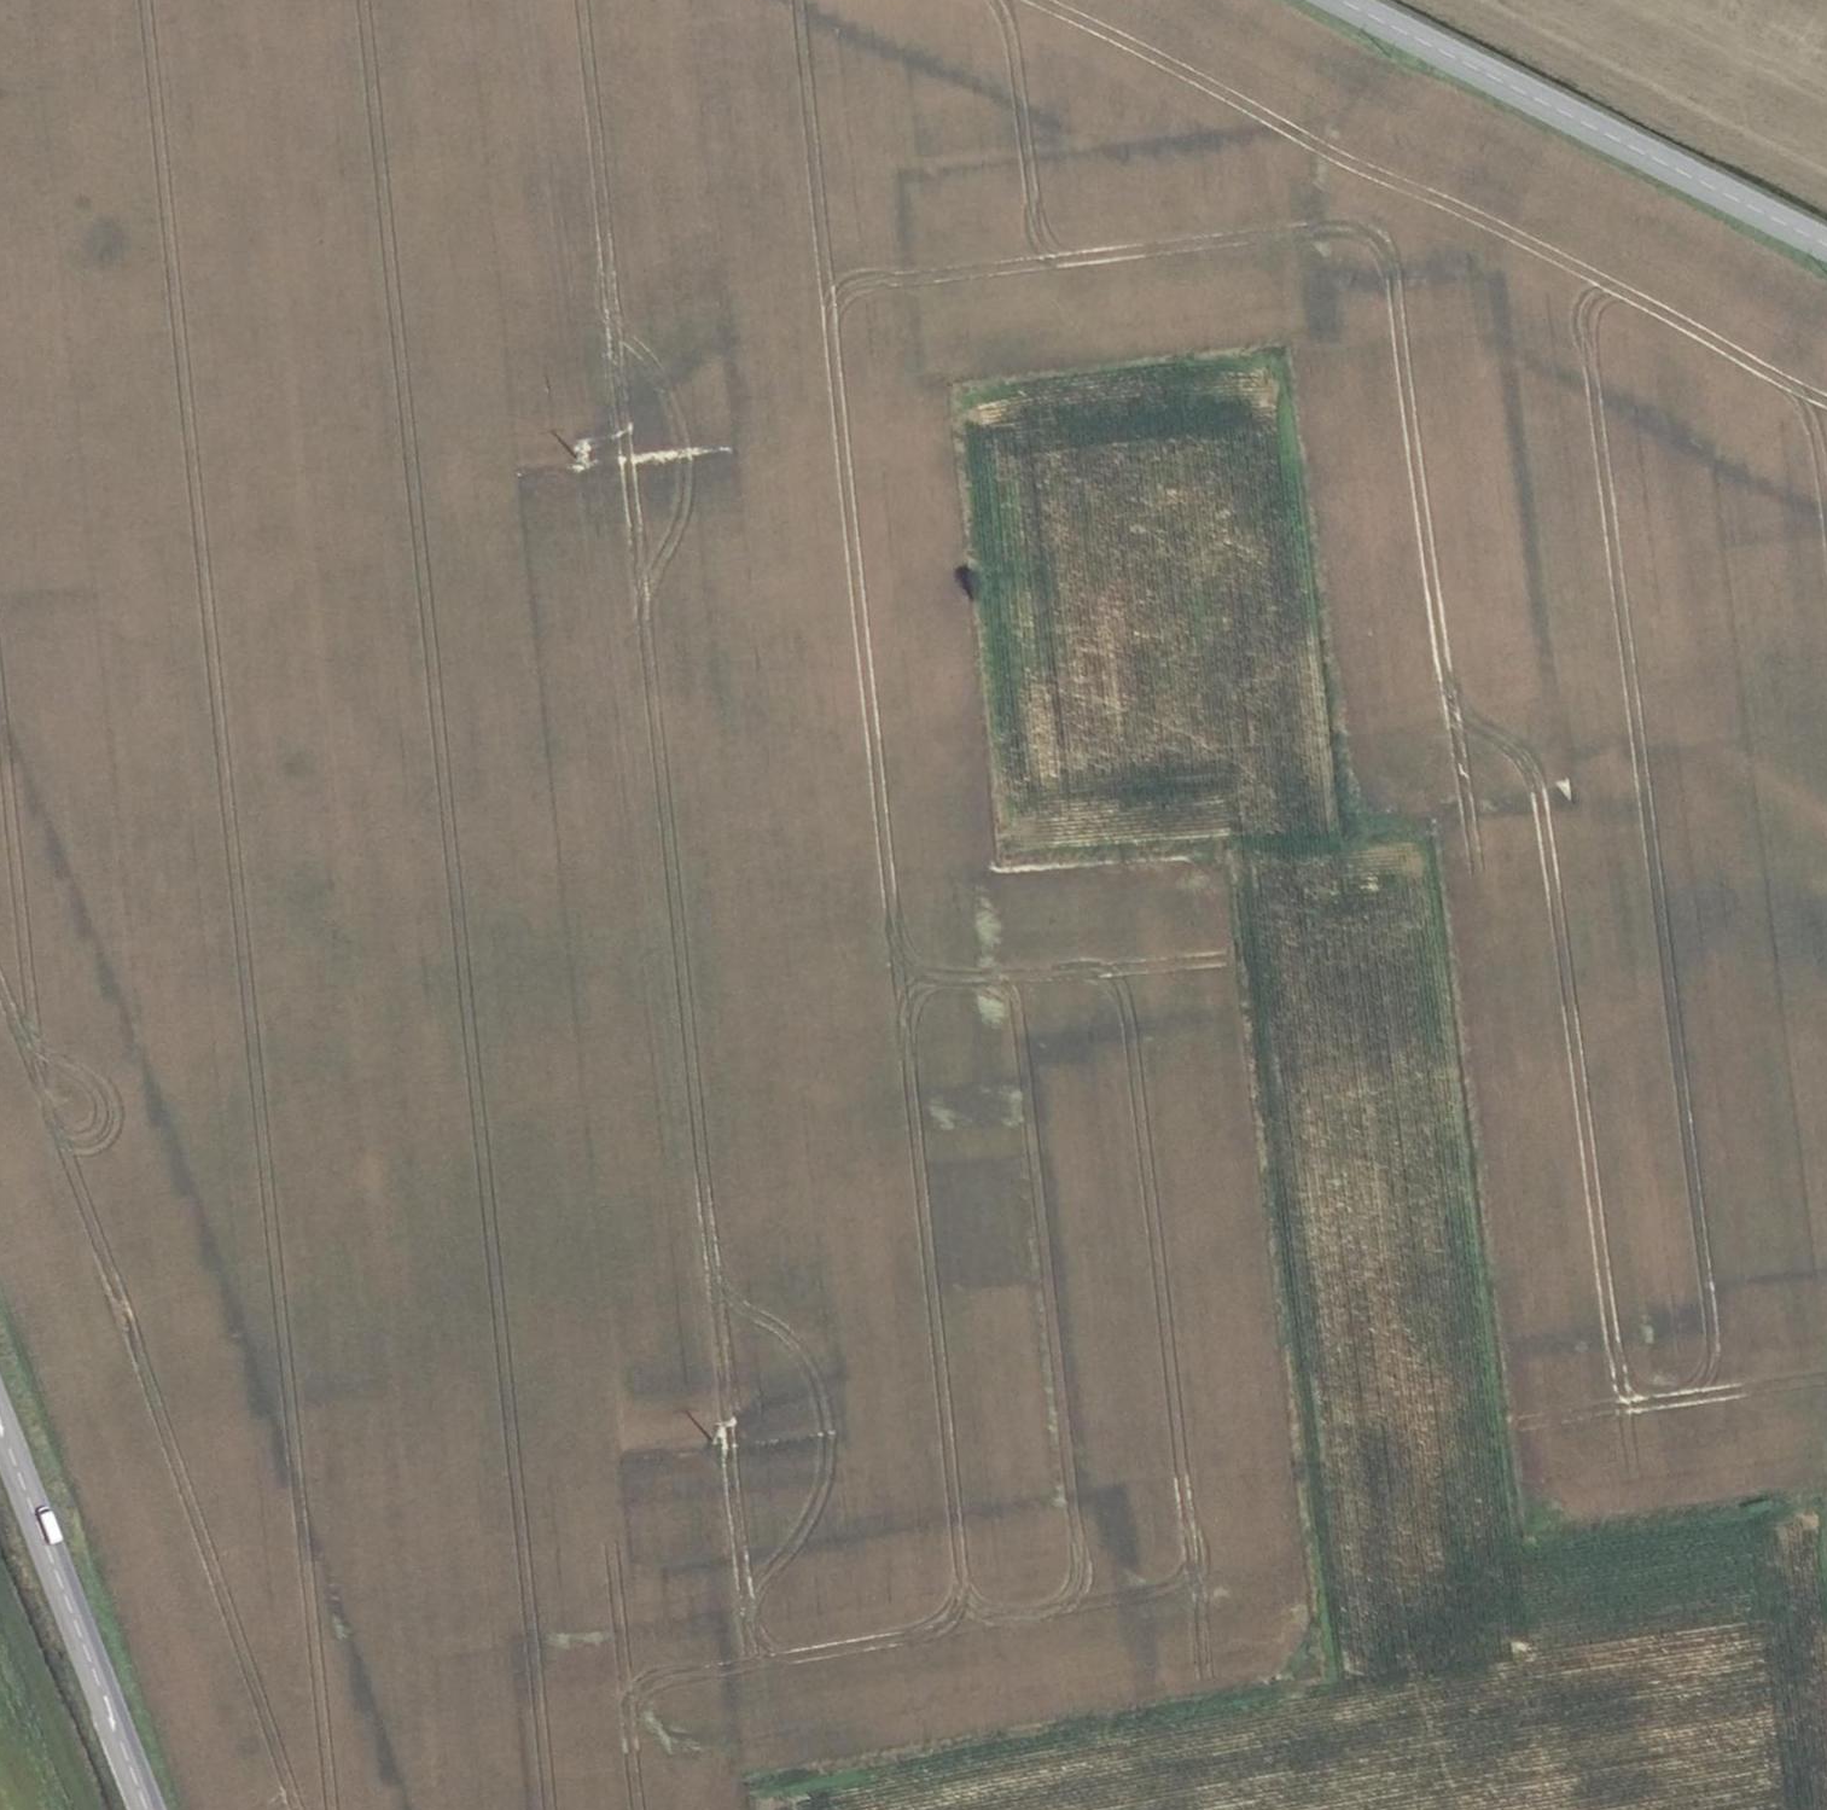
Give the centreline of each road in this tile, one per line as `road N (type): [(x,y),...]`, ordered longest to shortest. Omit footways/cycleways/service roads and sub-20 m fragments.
road 1 (tertiary): [(1826,244),(1340,0)]
road 2 (secondary): [(0,1420),(148,1809)]

